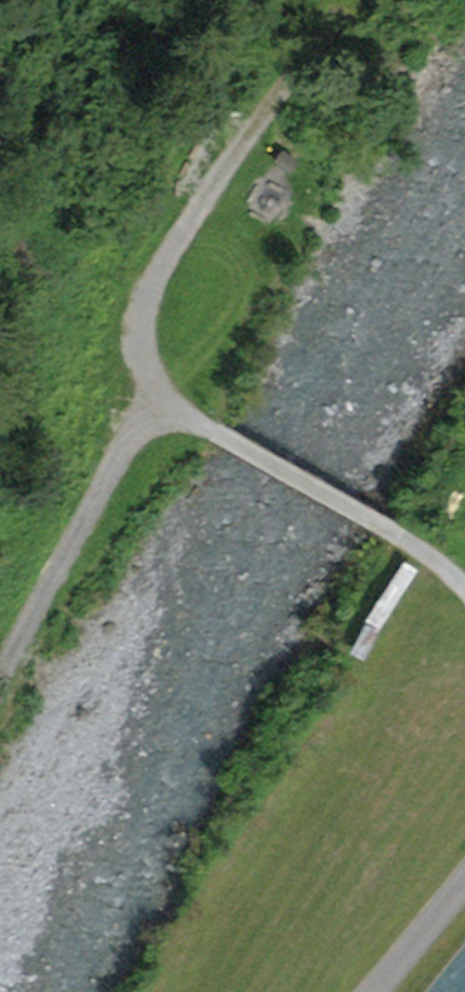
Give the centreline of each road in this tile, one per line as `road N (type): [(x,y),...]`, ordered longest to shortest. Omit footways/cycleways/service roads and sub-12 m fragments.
road 1 (track): [(140,393),(142,334),(161,246),(337,0)]
road 2 (track): [(464,588),(393,534),(140,393)]
road 3 (unclassified): [(464,880),(371,991)]

